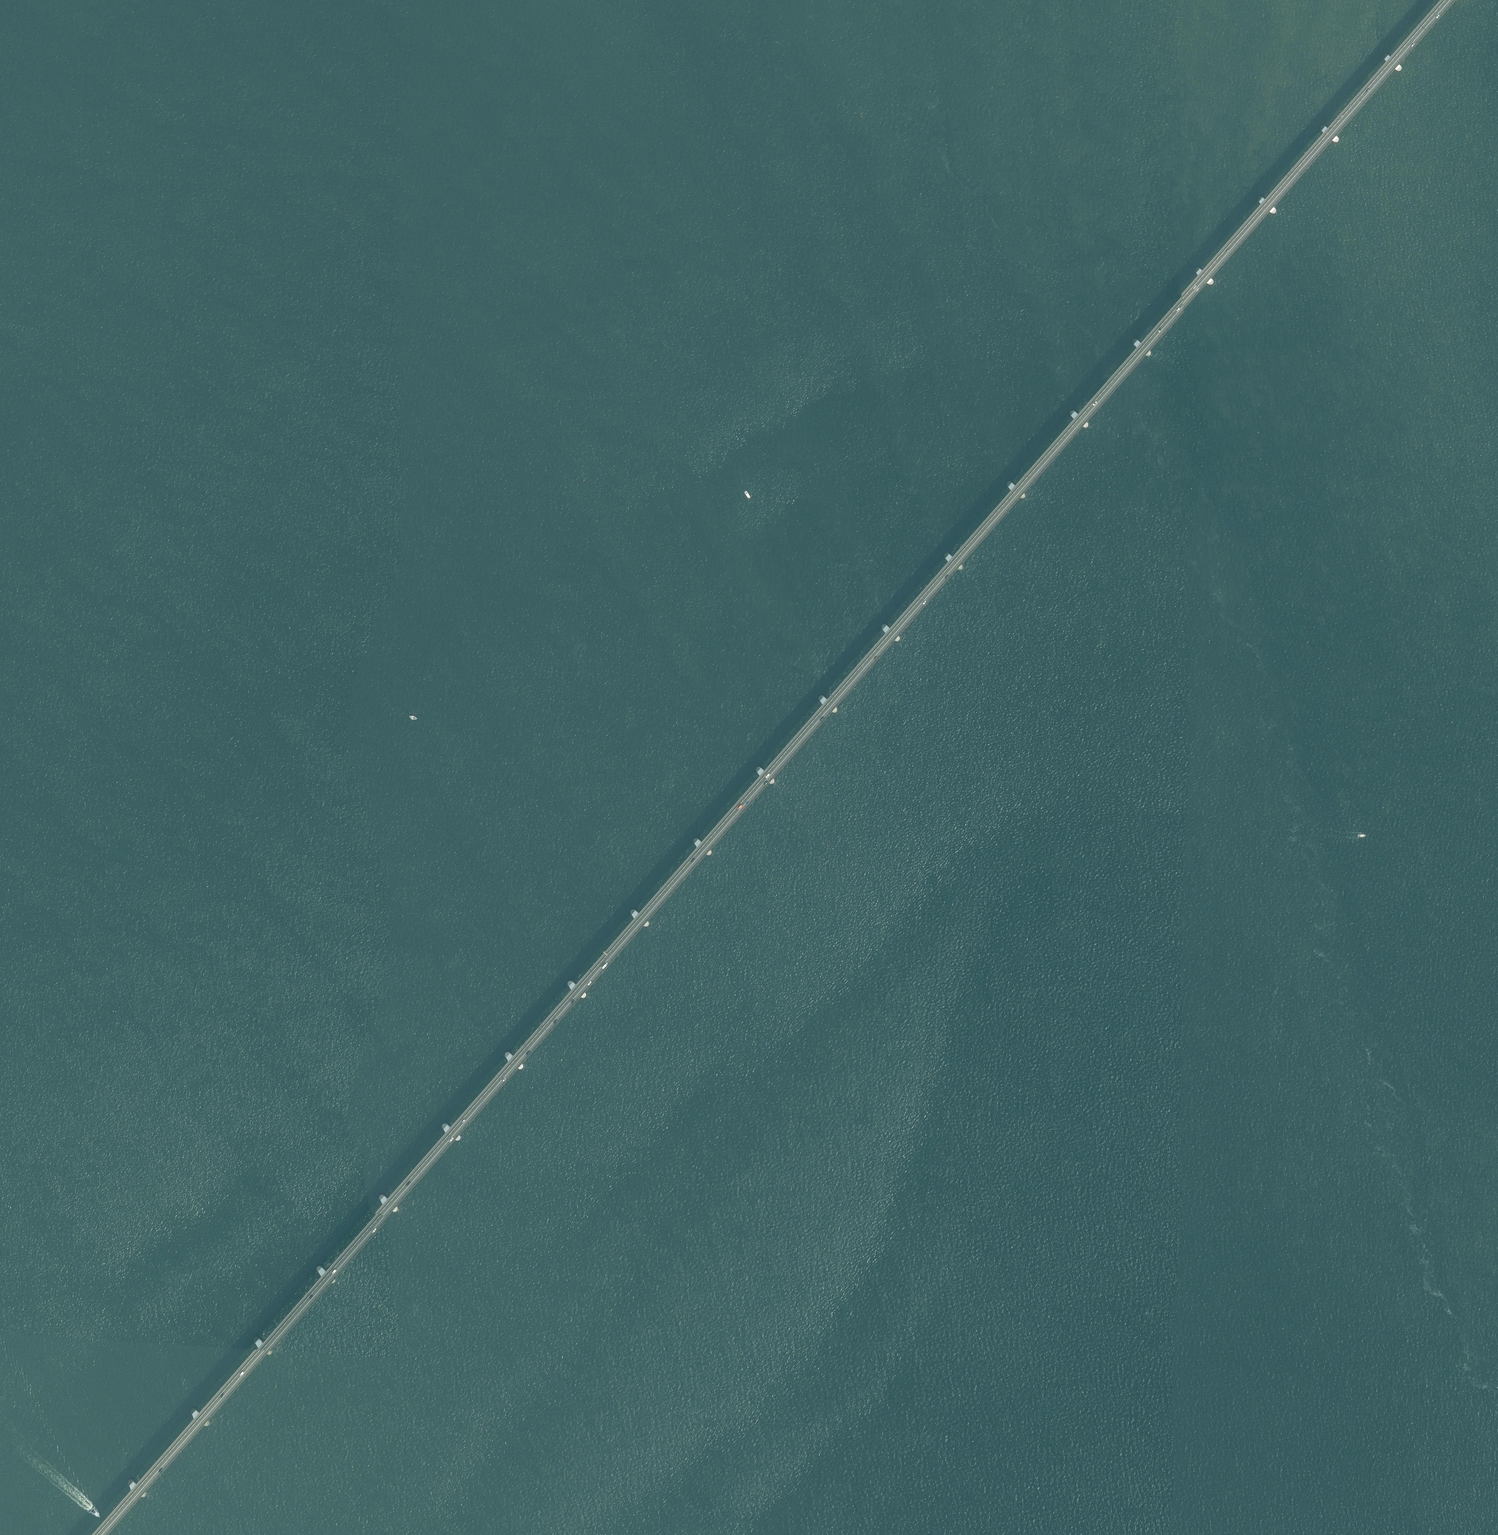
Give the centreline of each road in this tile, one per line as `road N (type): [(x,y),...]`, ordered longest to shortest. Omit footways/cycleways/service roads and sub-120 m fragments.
road 1 (primary): [(98,1534),(1449,0)]

